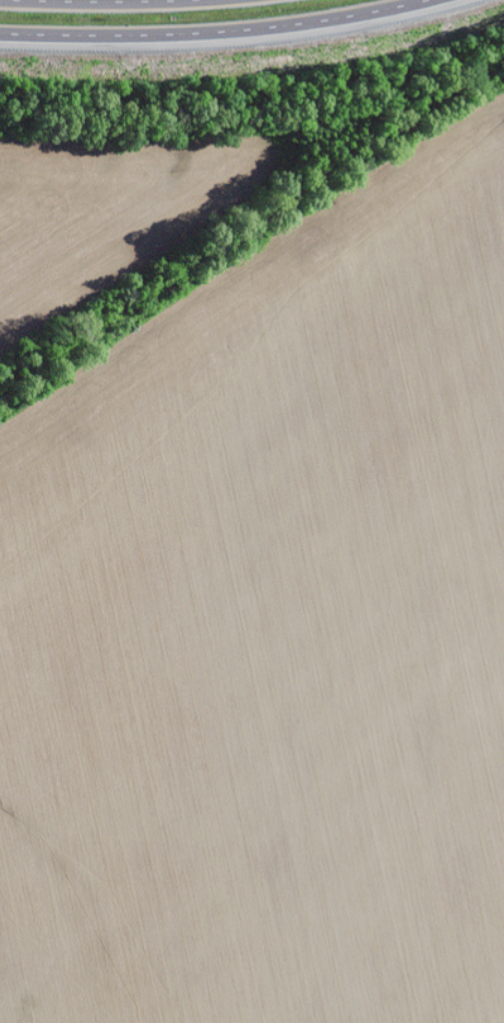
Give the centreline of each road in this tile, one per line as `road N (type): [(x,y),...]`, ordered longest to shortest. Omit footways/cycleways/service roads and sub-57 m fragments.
road 1 (motorway): [(0,33),(250,30),(426,0)]
road 2 (motorway): [(182,0),(26,0)]

